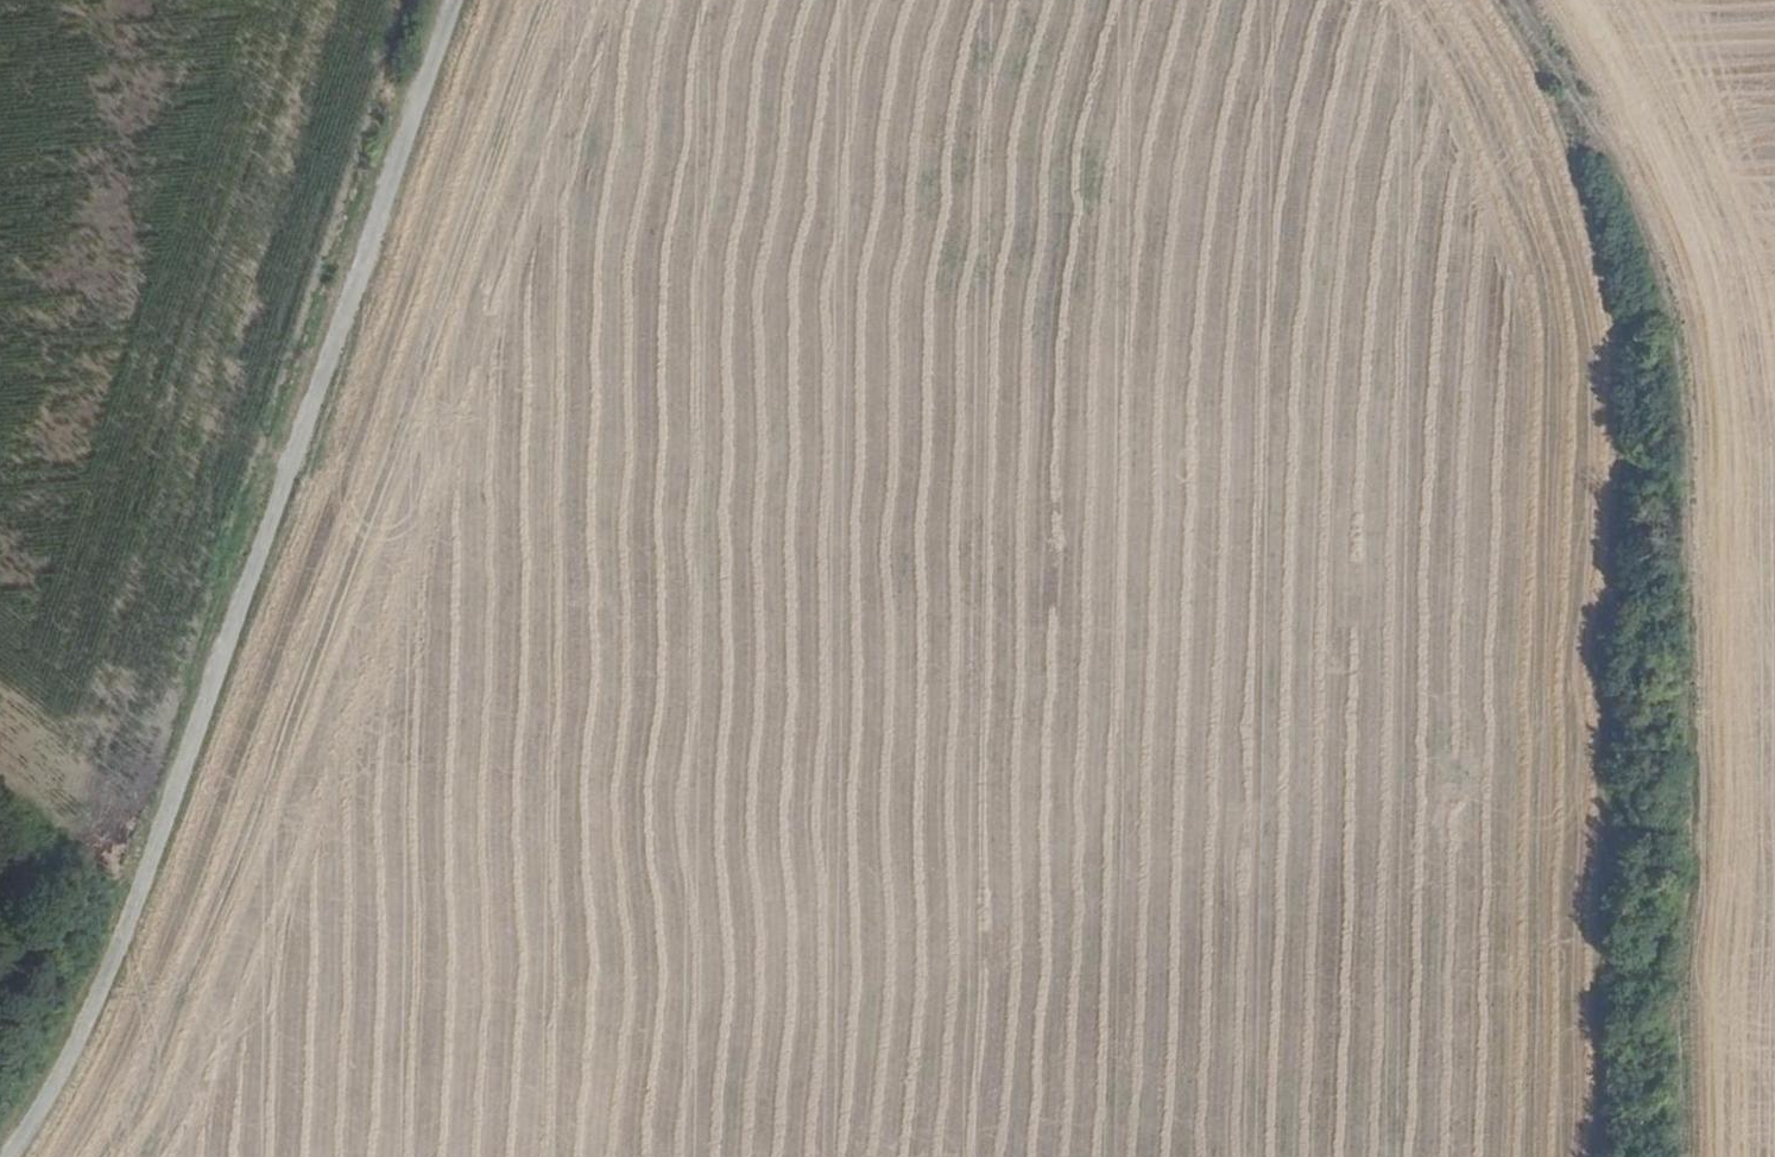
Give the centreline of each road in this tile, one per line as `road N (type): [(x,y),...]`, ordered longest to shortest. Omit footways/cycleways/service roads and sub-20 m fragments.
road 1 (unclassified): [(8,1156),(57,1084),(132,907),(451,0)]
road 2 (track): [(1515,0),(1612,157),(1648,233),(1668,319),(1687,557),(1680,1156)]

